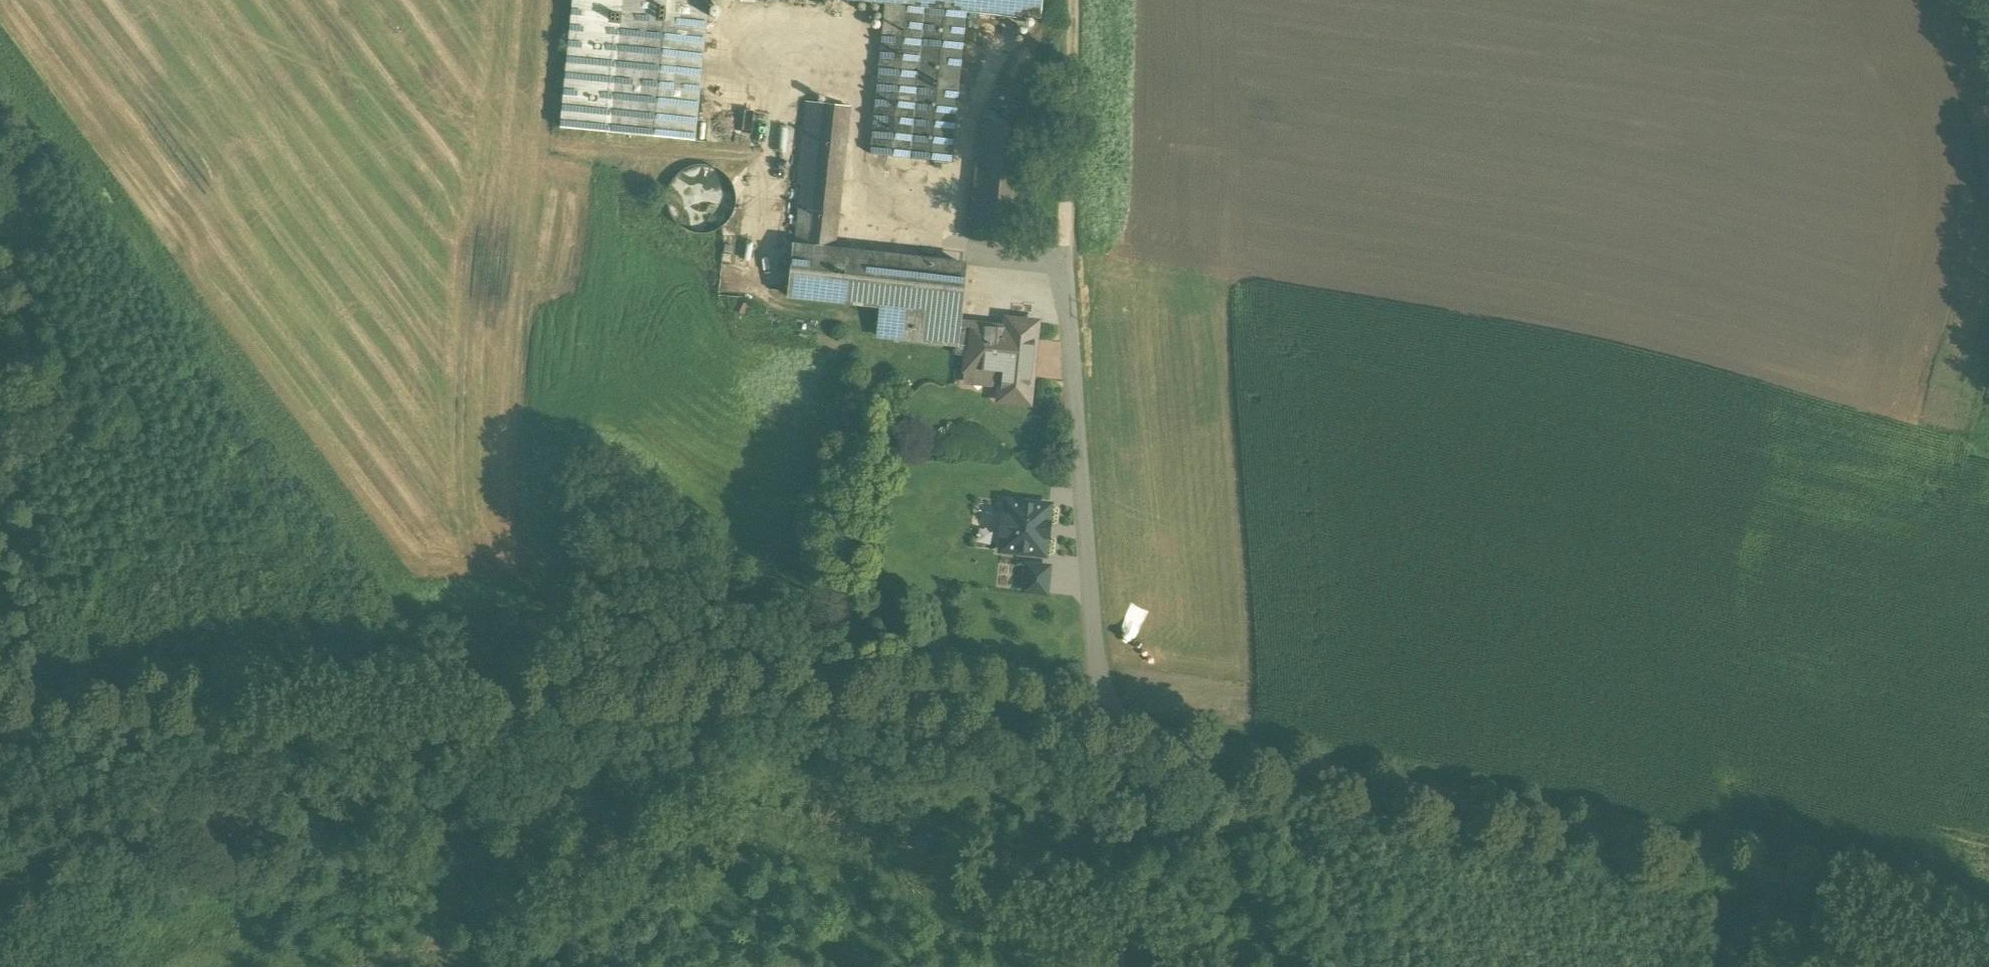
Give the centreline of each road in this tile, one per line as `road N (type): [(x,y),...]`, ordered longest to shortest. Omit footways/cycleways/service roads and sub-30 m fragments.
road 1 (unclassified): [(0,701),(760,692),(971,708),(1649,845),(1988,937)]

